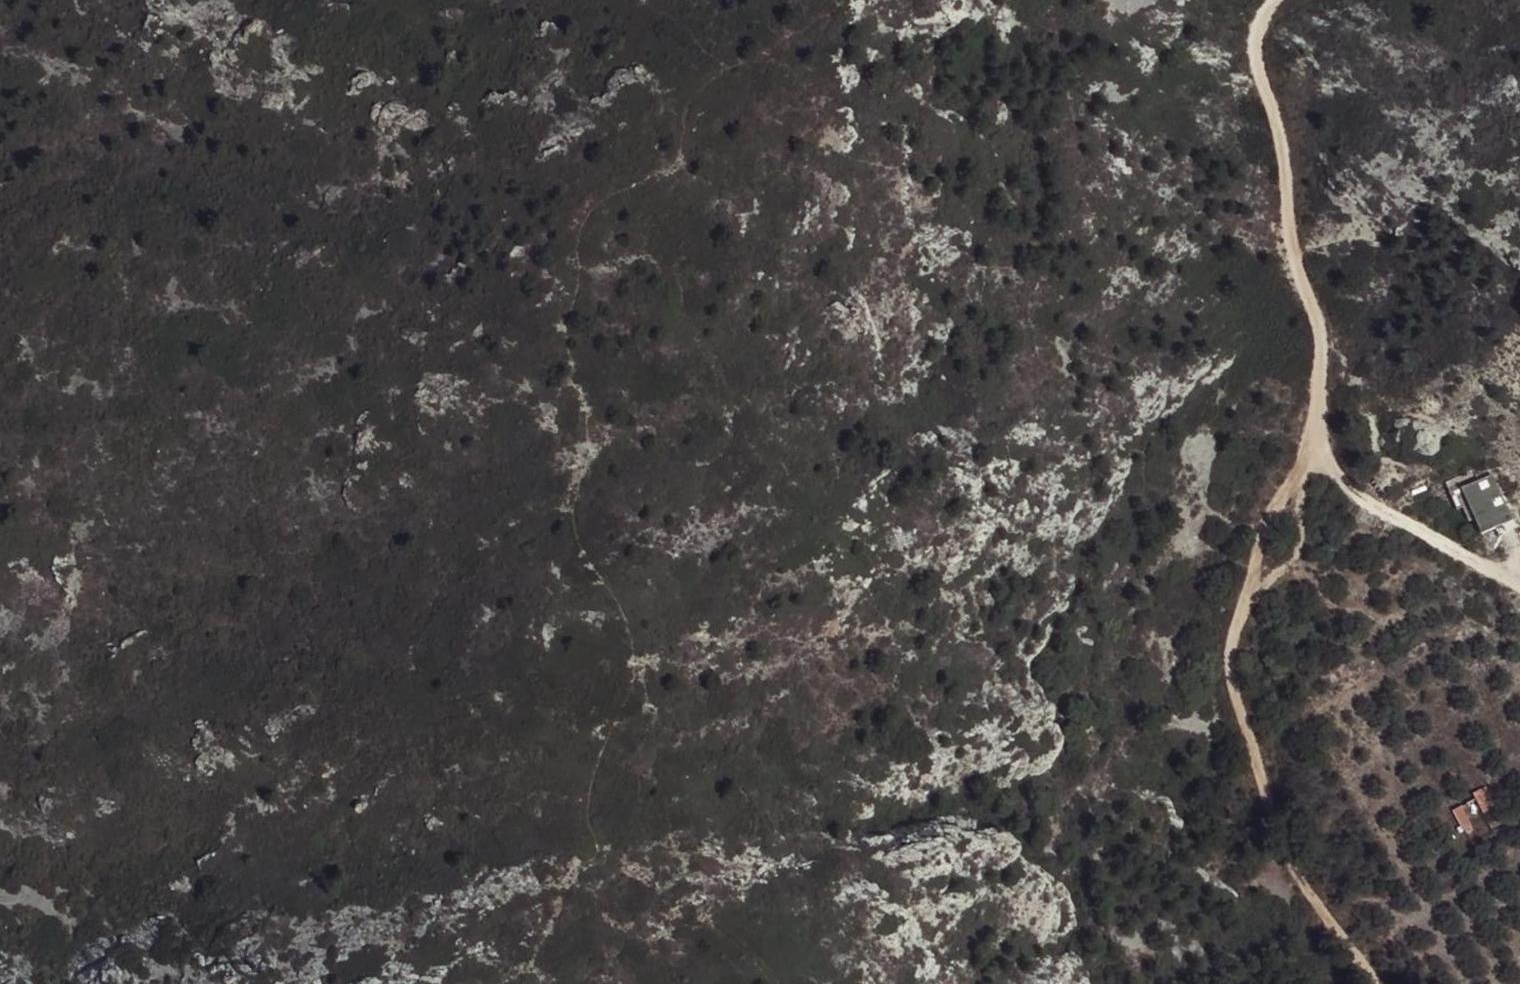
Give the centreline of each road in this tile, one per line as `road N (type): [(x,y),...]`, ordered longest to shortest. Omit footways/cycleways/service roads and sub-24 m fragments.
road 1 (track): [(1315,440),(1305,527),(1290,557),(1250,595),(1229,644),(1230,680),(1268,778),(1270,820),(1307,892),(1374,983)]
road 2 (track): [(1277,0),(1263,14),(1256,52),(1283,140),(1289,250),(1321,354),(1315,440)]
road 3 (track): [(1519,584),(1373,504),(1332,470),(1315,440)]

